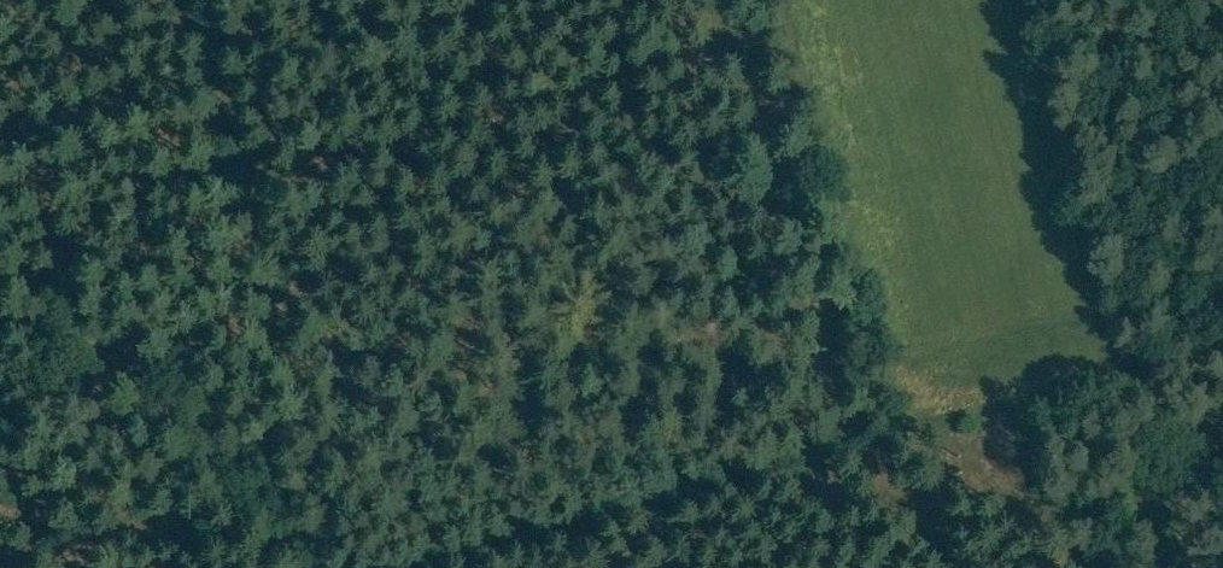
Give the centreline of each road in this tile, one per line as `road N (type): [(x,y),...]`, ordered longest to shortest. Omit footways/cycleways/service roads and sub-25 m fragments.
road 1 (track): [(280,567),(98,378),(0,335)]

